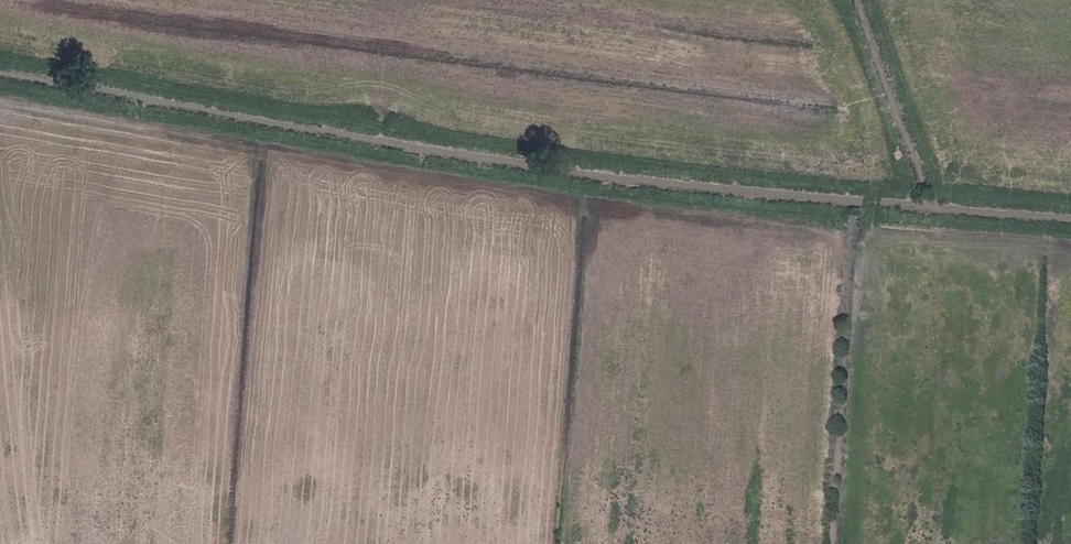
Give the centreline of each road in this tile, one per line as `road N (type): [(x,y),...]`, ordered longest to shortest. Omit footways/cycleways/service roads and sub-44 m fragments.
road 1 (track): [(0,85),(494,173),(821,211),(841,220),(845,245)]
road 2 (track): [(844,0),(880,88),(896,153),(874,213),(851,543)]

